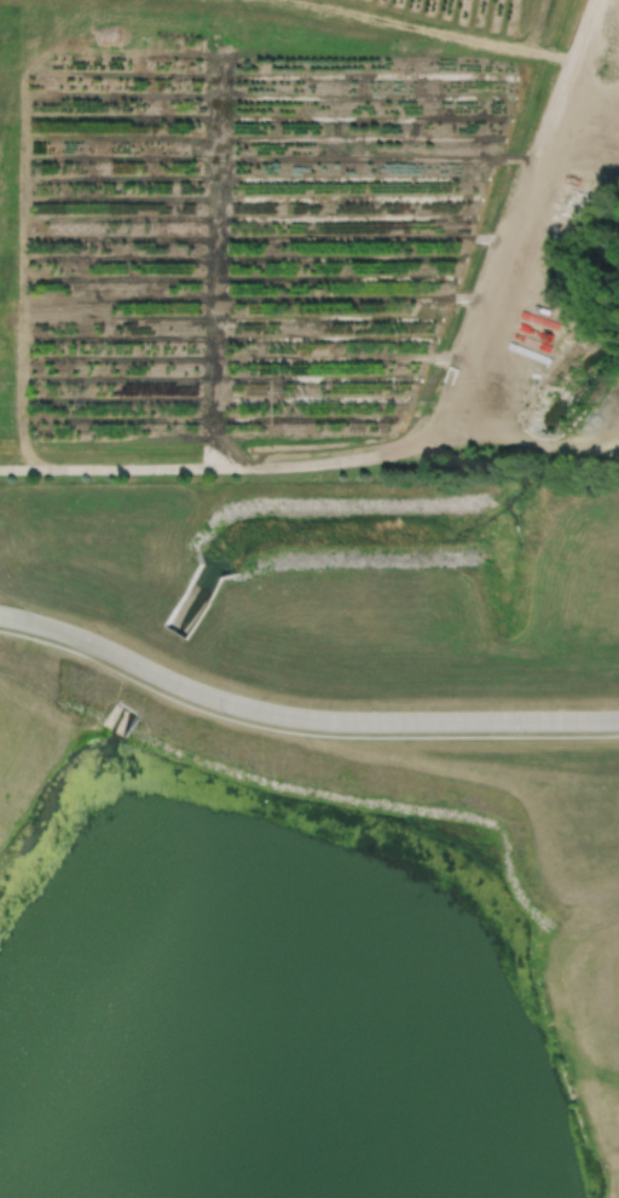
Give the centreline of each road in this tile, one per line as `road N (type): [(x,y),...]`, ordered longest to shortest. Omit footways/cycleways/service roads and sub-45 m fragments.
road 1 (residential): [(618,720),(300,719),(202,693),(80,637),(0,614)]

